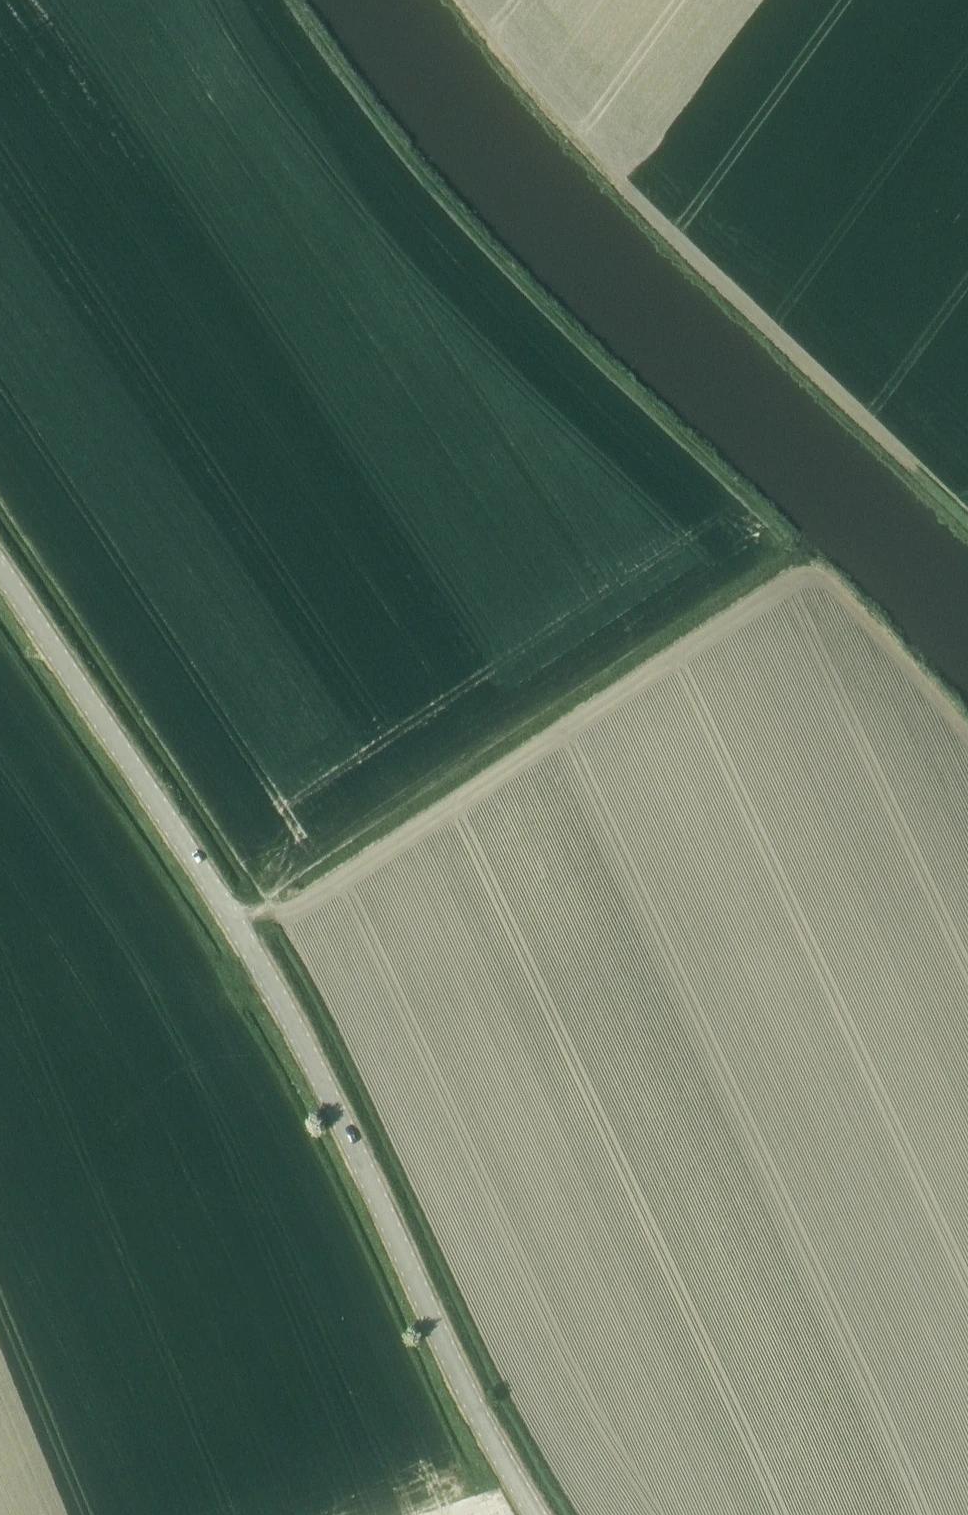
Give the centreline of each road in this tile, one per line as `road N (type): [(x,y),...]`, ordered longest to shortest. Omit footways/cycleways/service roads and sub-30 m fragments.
road 1 (tertiary): [(535,1514),(463,1387),(350,1140),(240,926),(0,571)]

